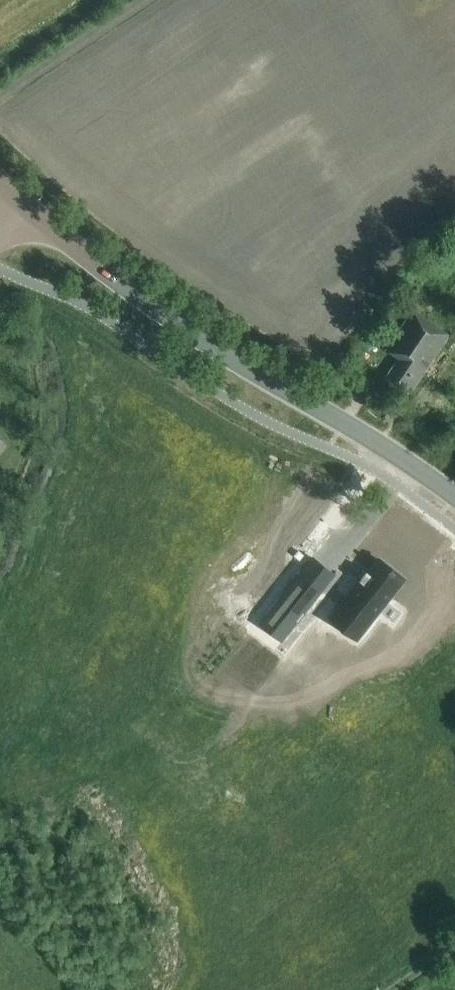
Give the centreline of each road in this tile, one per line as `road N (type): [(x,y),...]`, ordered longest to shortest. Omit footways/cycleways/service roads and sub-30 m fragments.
road 1 (secondary): [(454,500),(149,306),(23,205)]
road 2 (track): [(0,95),(142,0)]

